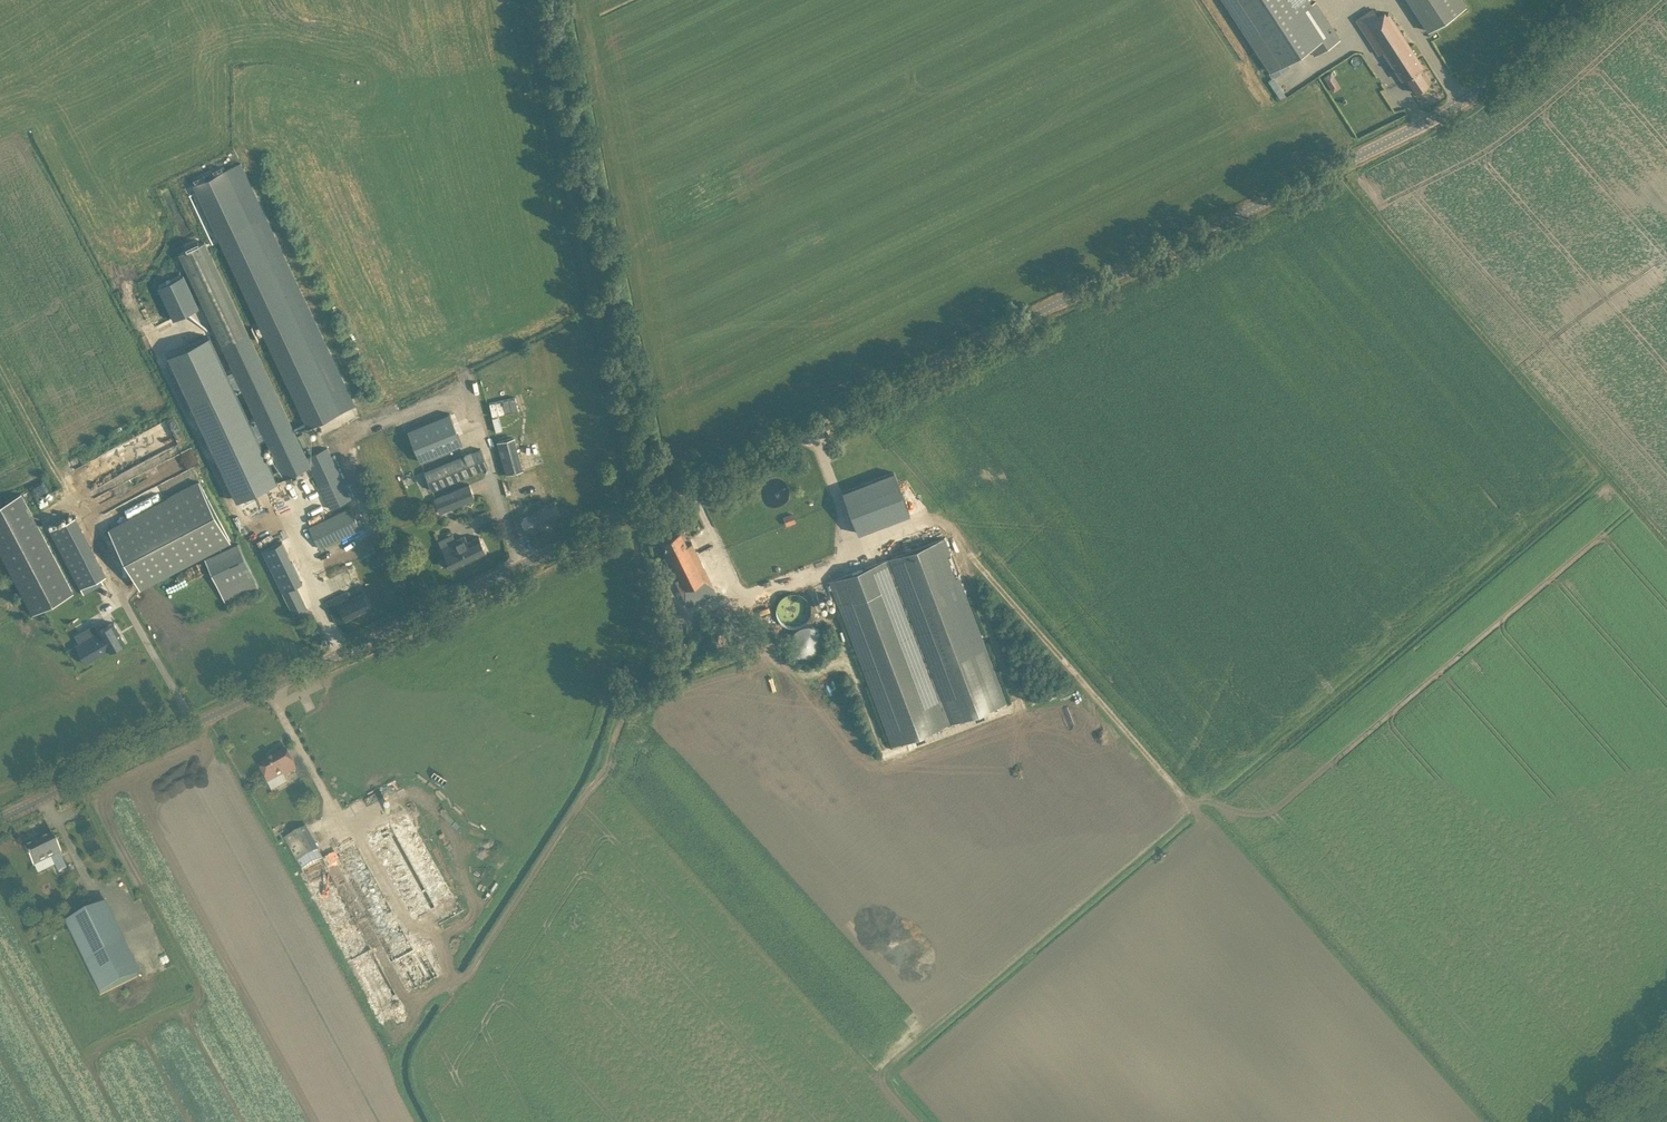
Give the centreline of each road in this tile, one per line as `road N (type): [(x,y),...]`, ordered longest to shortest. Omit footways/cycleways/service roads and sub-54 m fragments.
road 1 (tertiary): [(0,821),(1465,99),(1586,0)]
road 2 (track): [(0,367),(66,487)]

